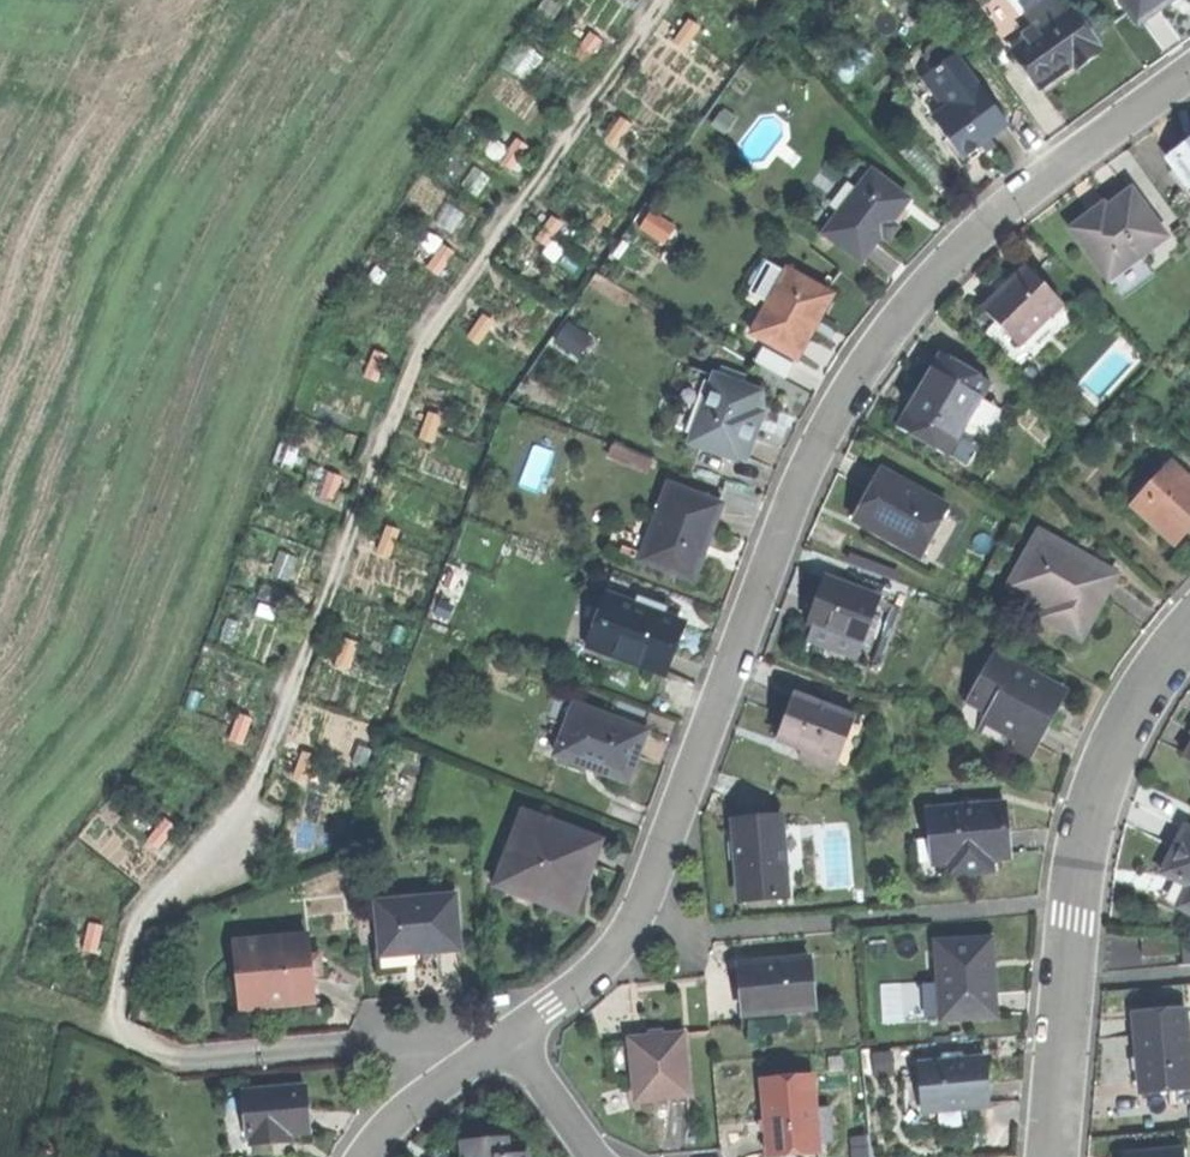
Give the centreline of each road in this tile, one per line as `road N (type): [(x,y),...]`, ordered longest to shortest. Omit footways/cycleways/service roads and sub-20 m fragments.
road 1 (track): [(671,0),(423,355),(265,774),(146,912),(121,987),(120,1026),(142,1049),(185,1062)]
road 2 (residential): [(1189,77),(1004,210),(871,353),(789,513),(660,869),(631,926),(596,968),(511,1039)]
road 3 (residential): [(1189,624),(1127,708),(1091,809),(1053,1156)]
road 4 (residential): [(511,1039),(375,1138),(365,1156)]
road 5 (residential): [(598,1156),(511,1039)]

